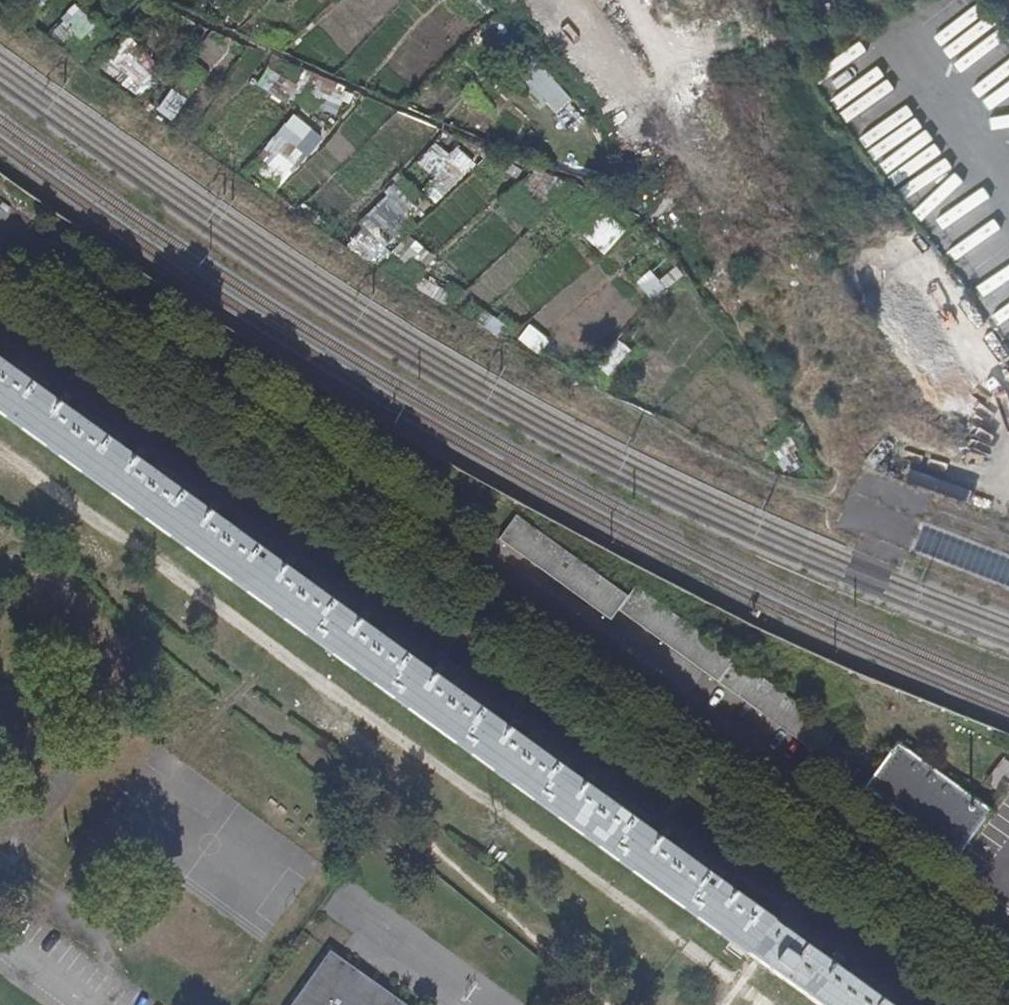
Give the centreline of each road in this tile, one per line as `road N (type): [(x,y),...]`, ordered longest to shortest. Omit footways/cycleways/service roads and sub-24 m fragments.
road 1 (residential): [(0,257),(1008,998)]
road 2 (track): [(172,0),(223,50),(634,182)]

